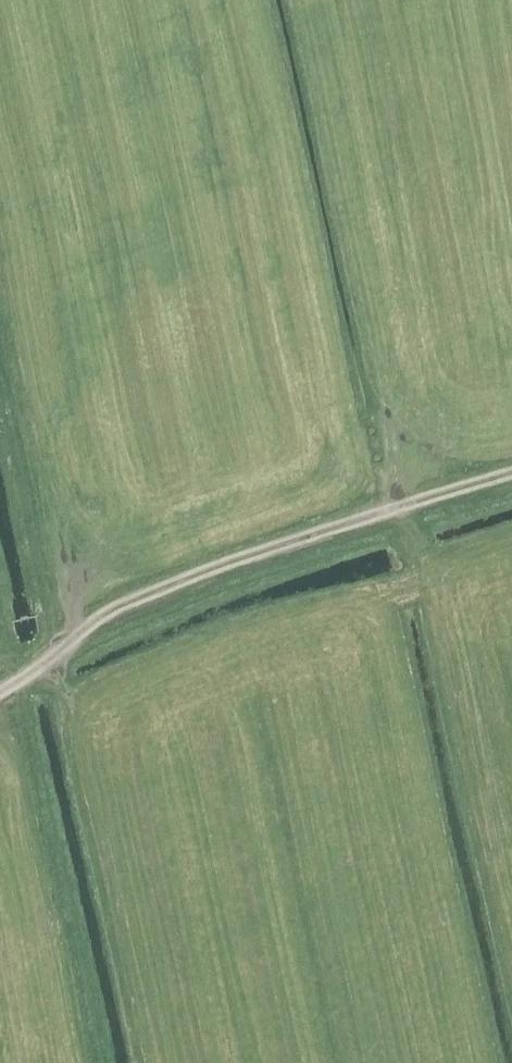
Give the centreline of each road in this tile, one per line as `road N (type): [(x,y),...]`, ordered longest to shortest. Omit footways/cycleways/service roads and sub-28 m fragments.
road 1 (track): [(0,693),(134,600),(511,477)]

